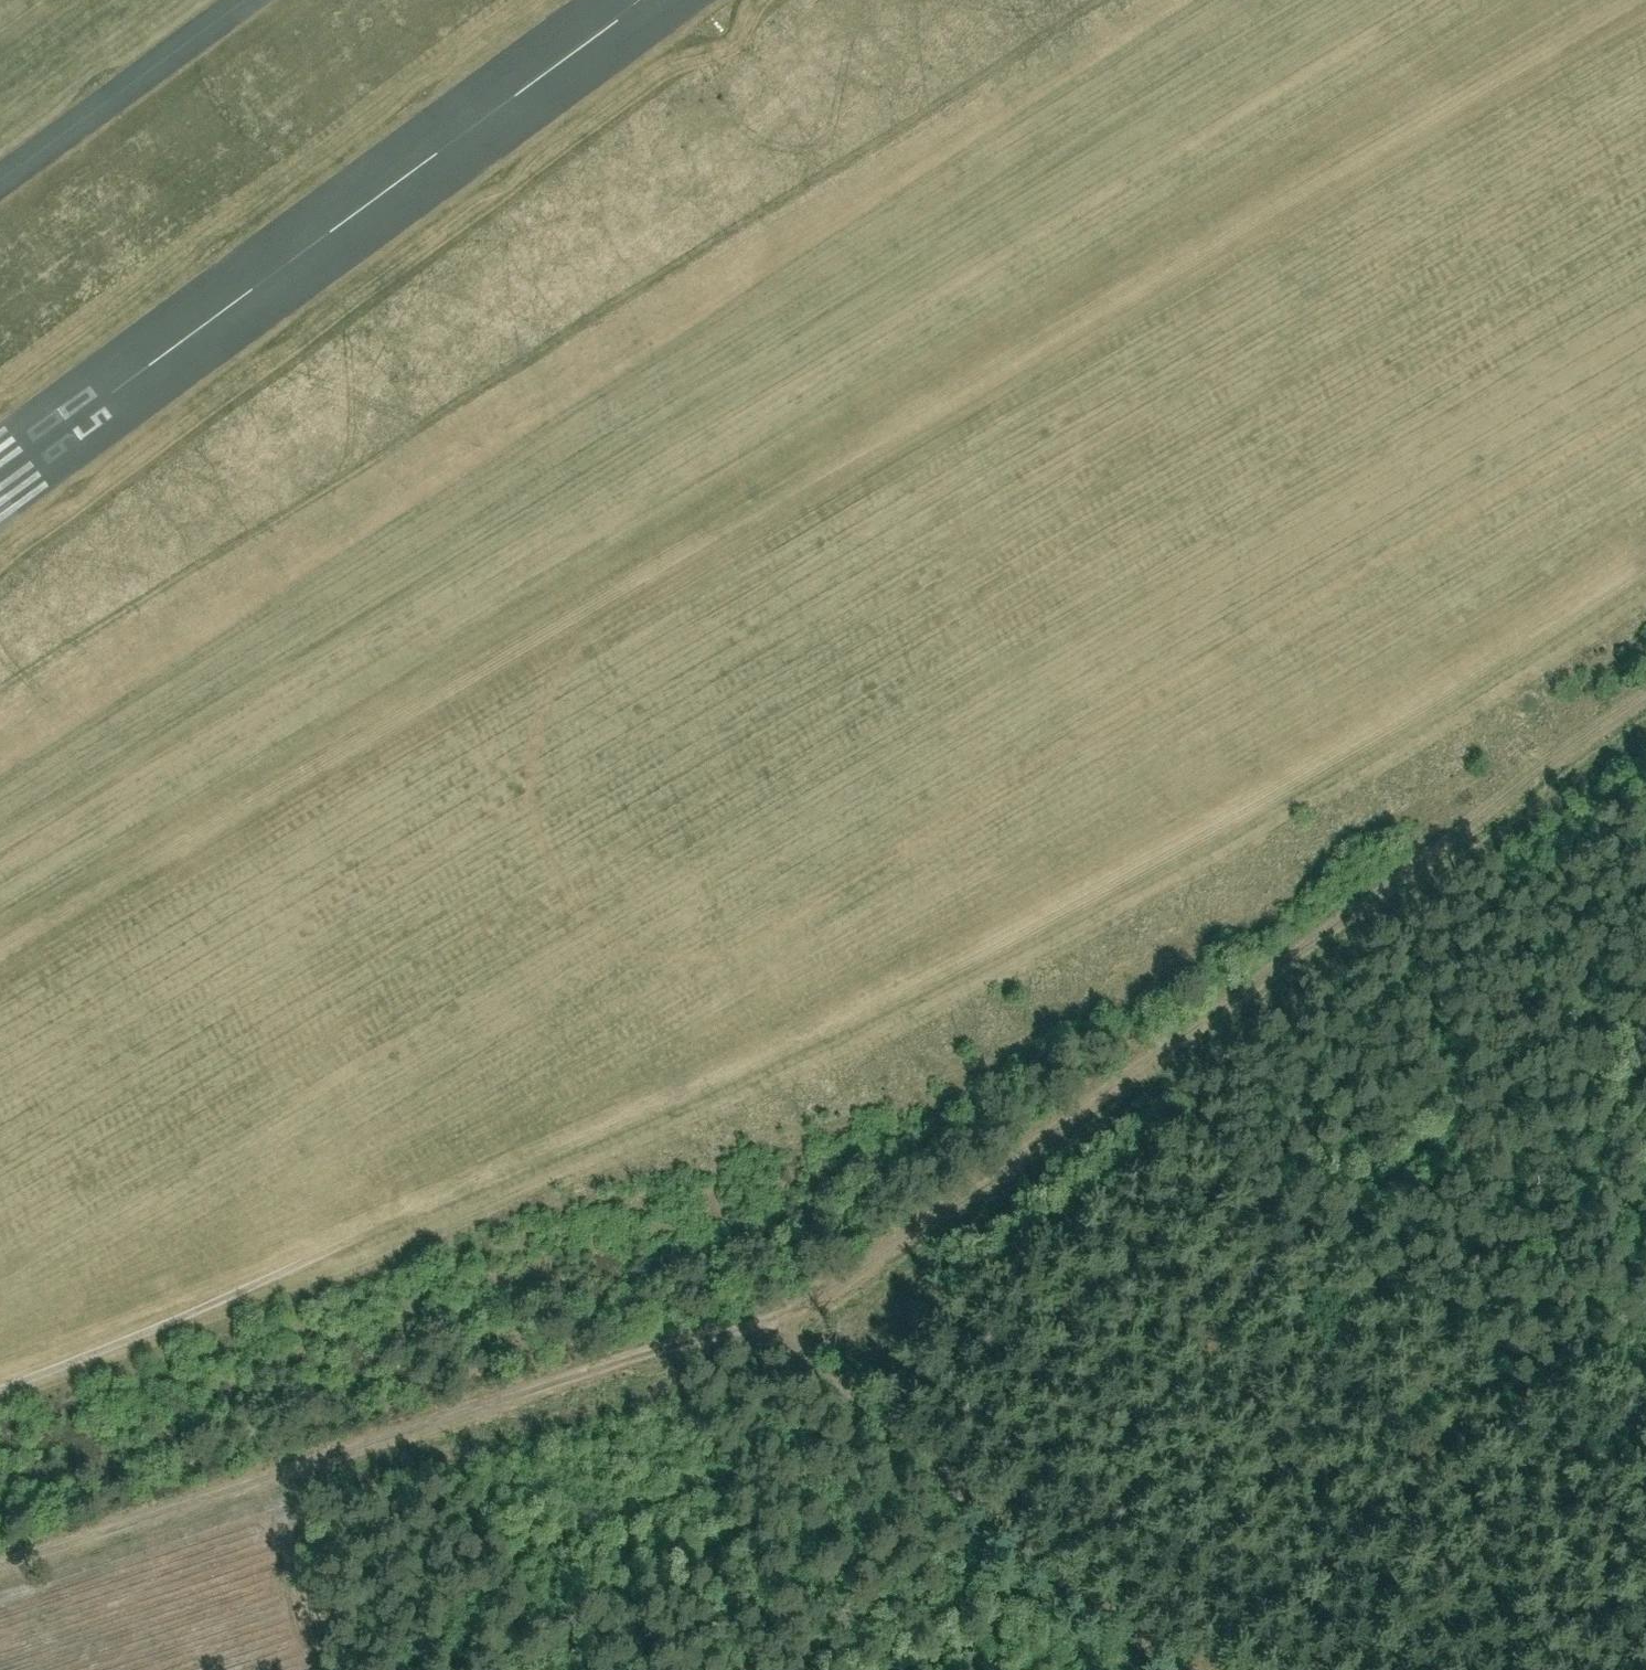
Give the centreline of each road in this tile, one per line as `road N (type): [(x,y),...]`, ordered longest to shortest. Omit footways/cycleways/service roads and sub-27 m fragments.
road 1 (track): [(1645,676),(740,1317)]
road 2 (track): [(740,1317),(0,1570)]
road 3 (track): [(740,1317),(1155,1669)]

